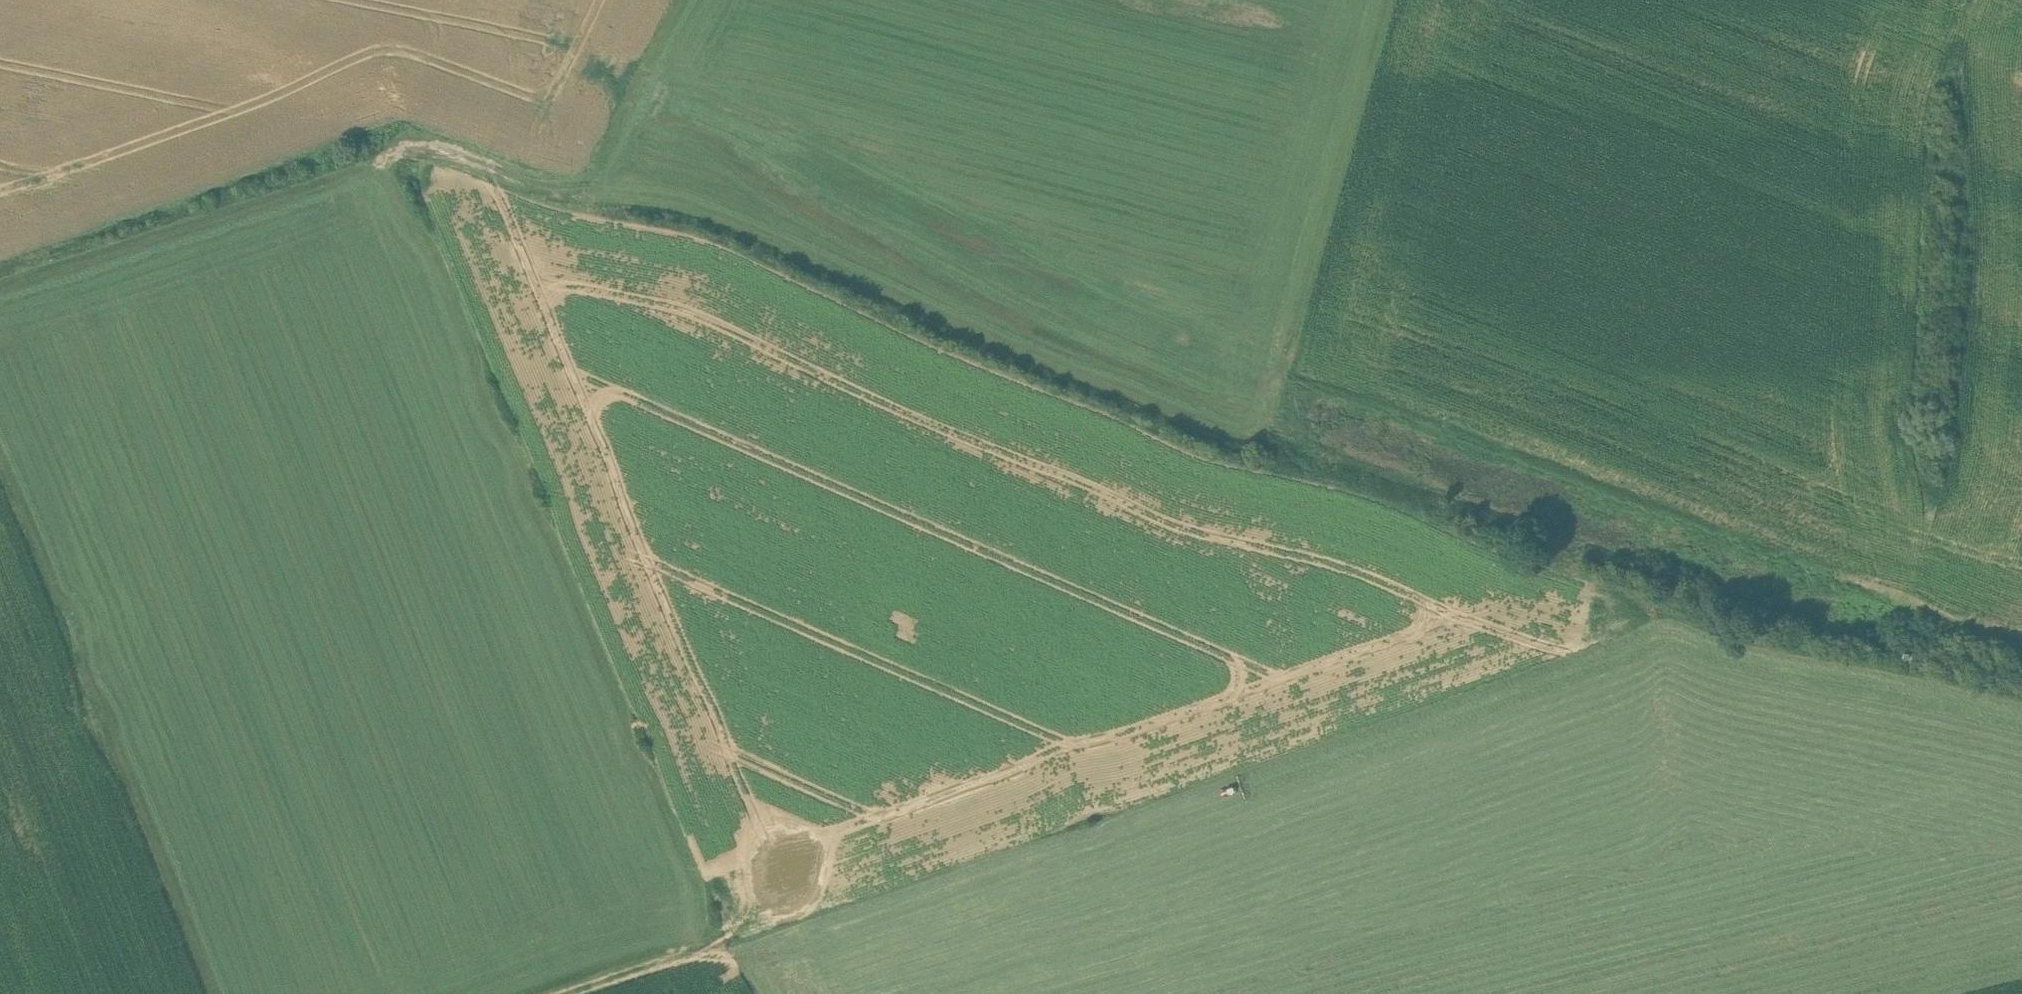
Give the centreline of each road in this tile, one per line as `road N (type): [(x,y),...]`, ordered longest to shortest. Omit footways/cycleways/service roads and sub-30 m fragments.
road 1 (track): [(584,993),(660,968),(745,954),(1547,671)]

